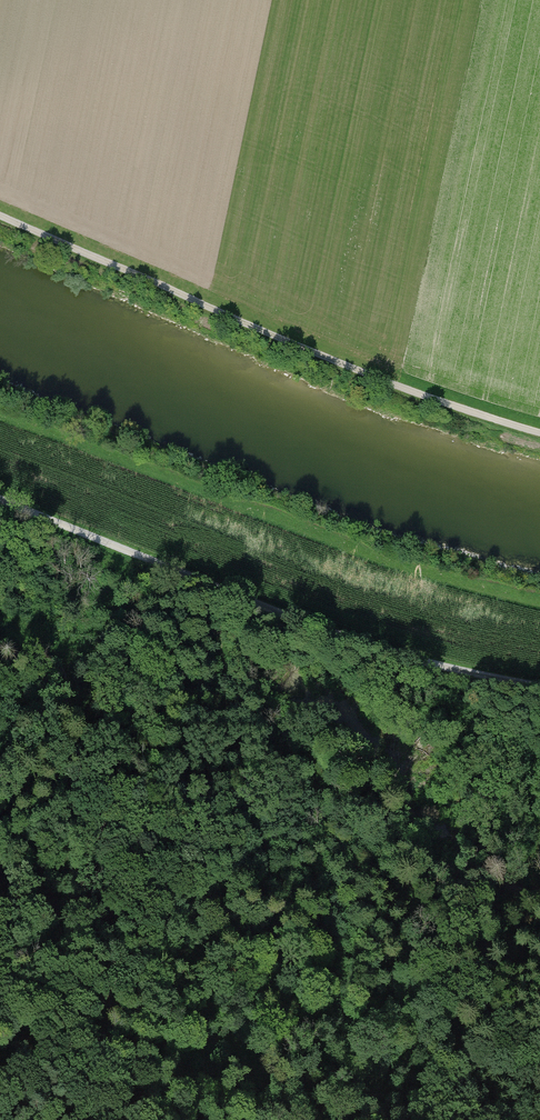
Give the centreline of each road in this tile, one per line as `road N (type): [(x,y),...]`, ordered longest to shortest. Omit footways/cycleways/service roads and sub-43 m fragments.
road 1 (track): [(92,1119),(106,1034),(102,929),(126,870),(100,824),(212,731),(249,671),(265,607)]
road 2 (track): [(0,211),(339,364),(539,433)]
road 3 (track): [(0,501),(414,661),(539,686)]
road 4 (track): [(220,718),(270,799),(278,939),(307,969),(381,1006)]
road 5 (track): [(249,671),(414,834),(505,875)]

